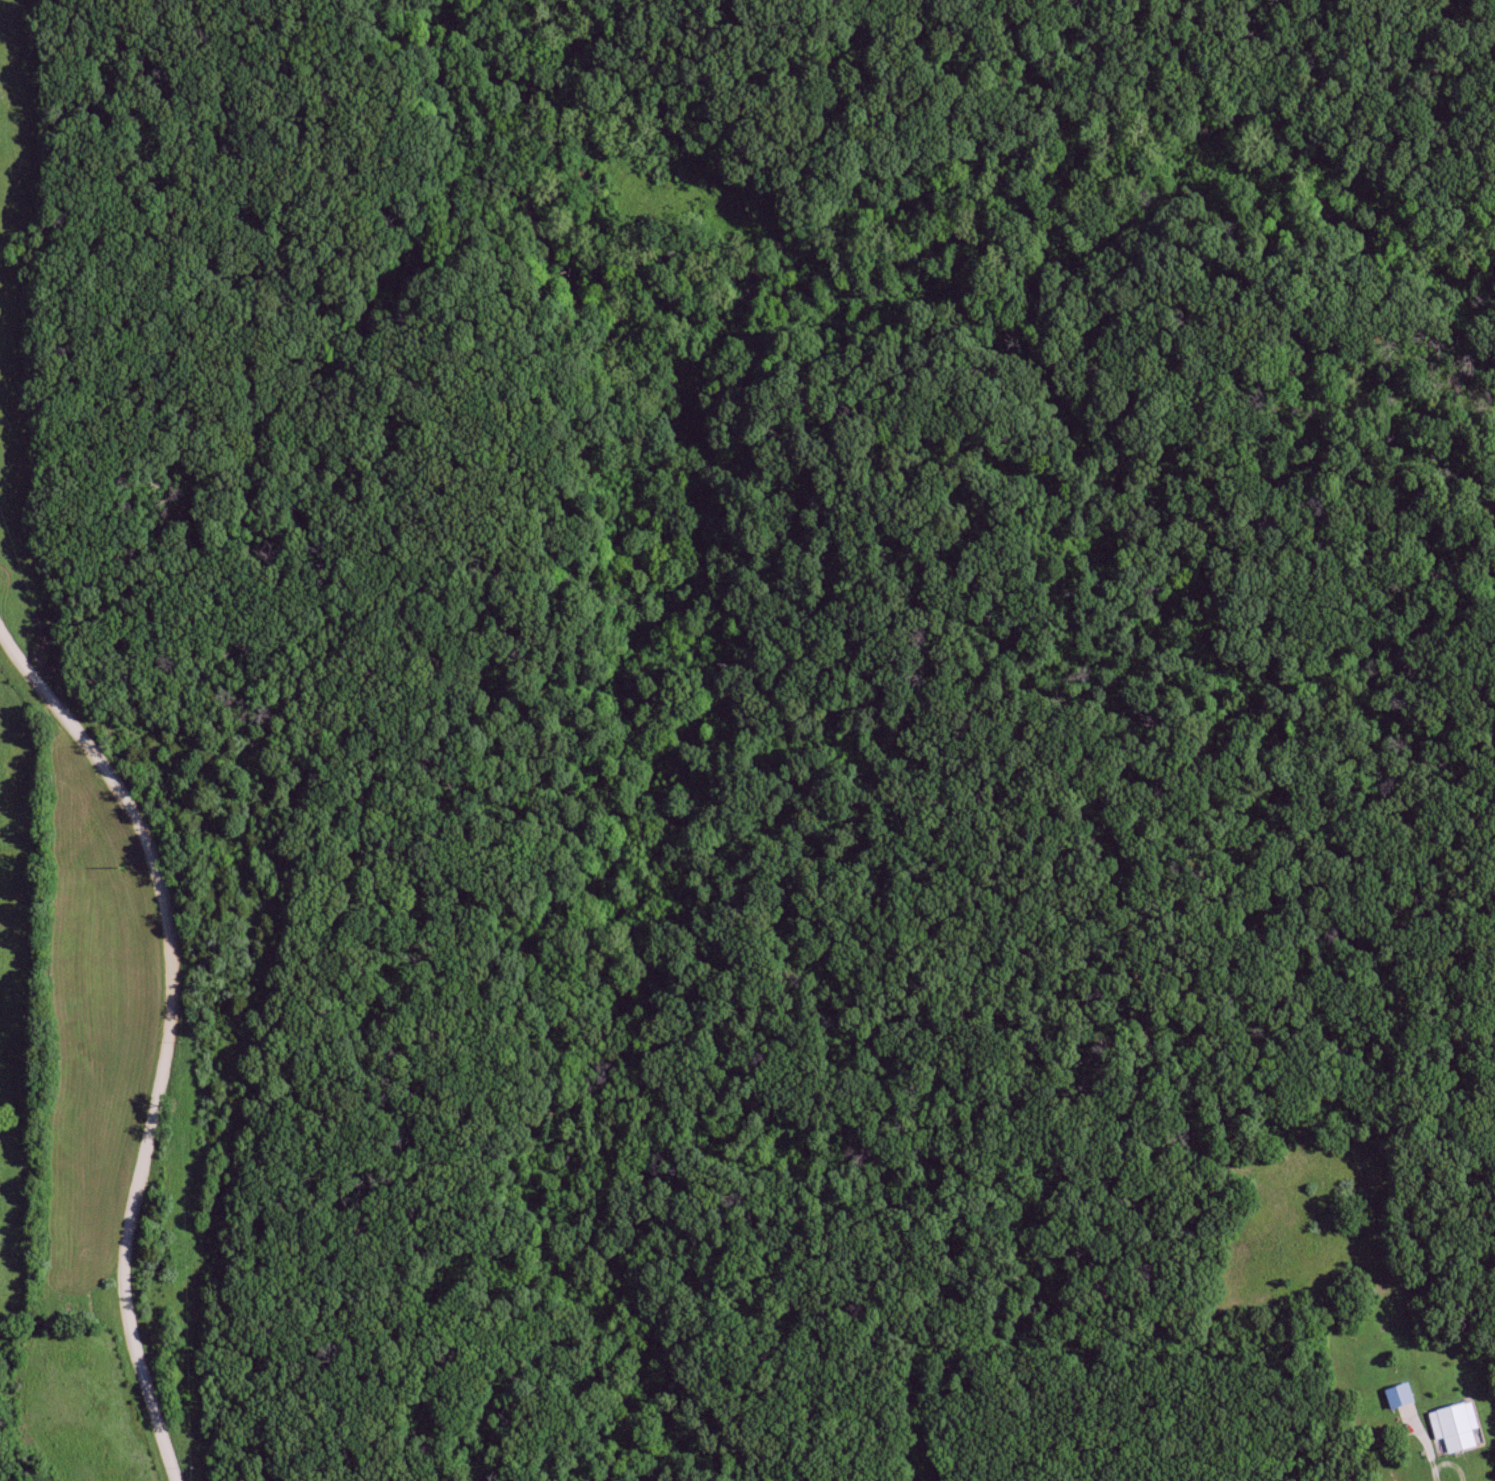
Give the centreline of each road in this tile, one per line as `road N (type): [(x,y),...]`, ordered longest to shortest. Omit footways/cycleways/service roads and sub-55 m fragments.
road 1 (residential): [(171,1480),(120,1315),(163,1071),(169,969),(154,878),(117,790),(0,634)]

